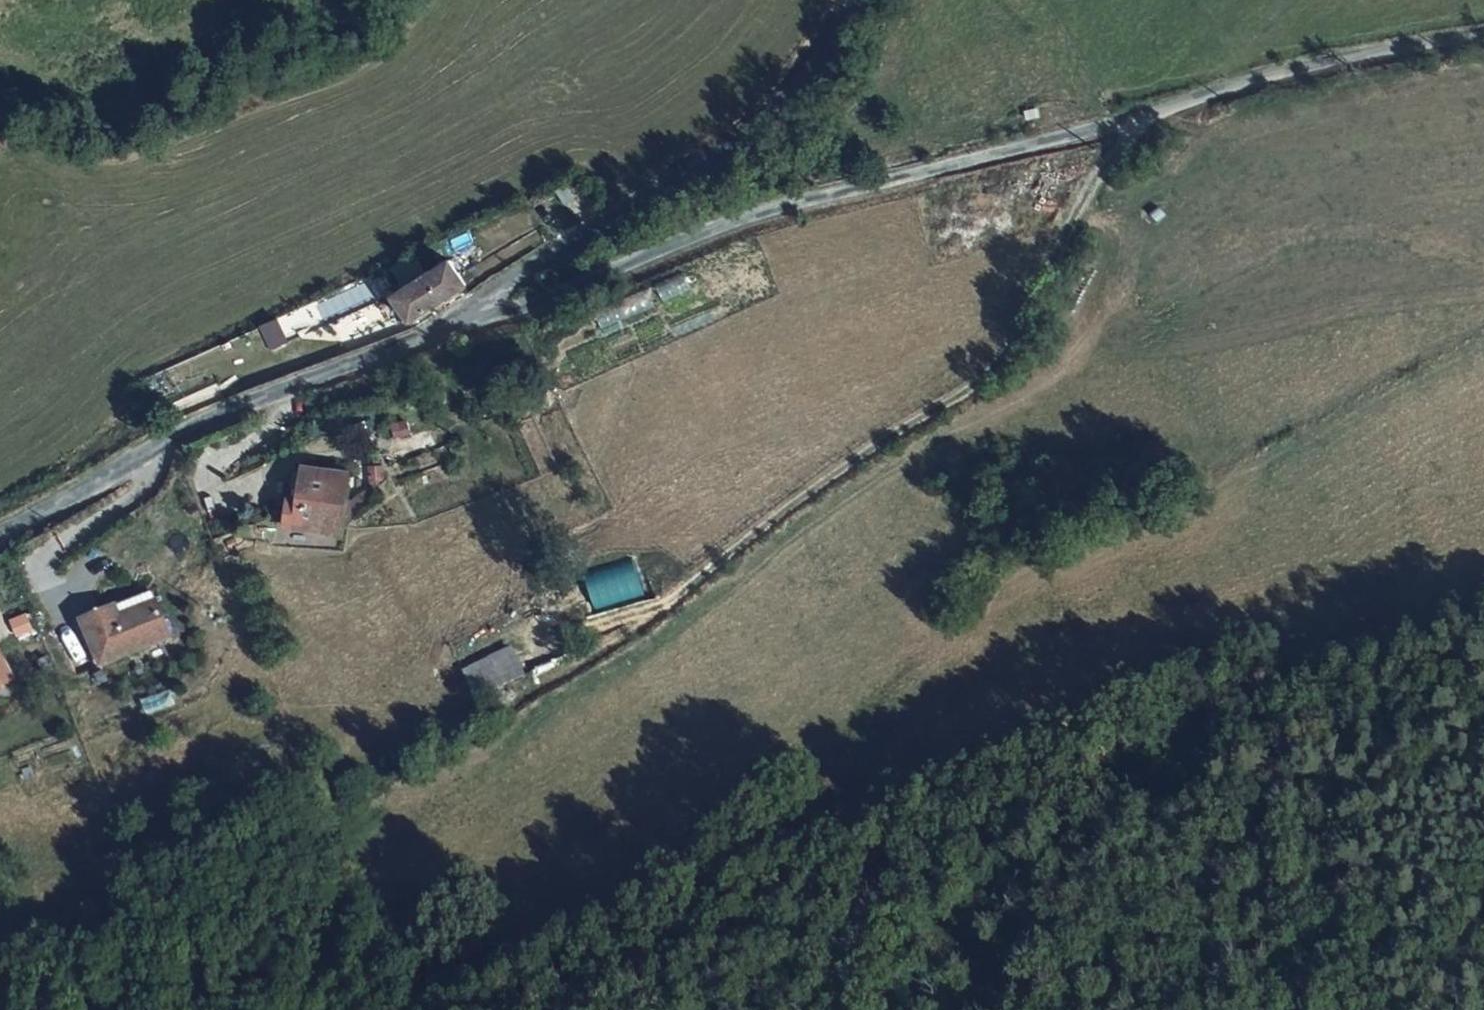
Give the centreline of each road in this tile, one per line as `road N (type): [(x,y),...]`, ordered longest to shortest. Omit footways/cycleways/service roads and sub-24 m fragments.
road 1 (unclassified): [(1483,41),(1322,61),(1152,115),(759,212),(528,304),(448,325)]
road 2 (unclassified): [(448,325),(728,149),(824,40),(846,0)]
road 3 (unclassified): [(0,534),(176,433),(448,325)]

